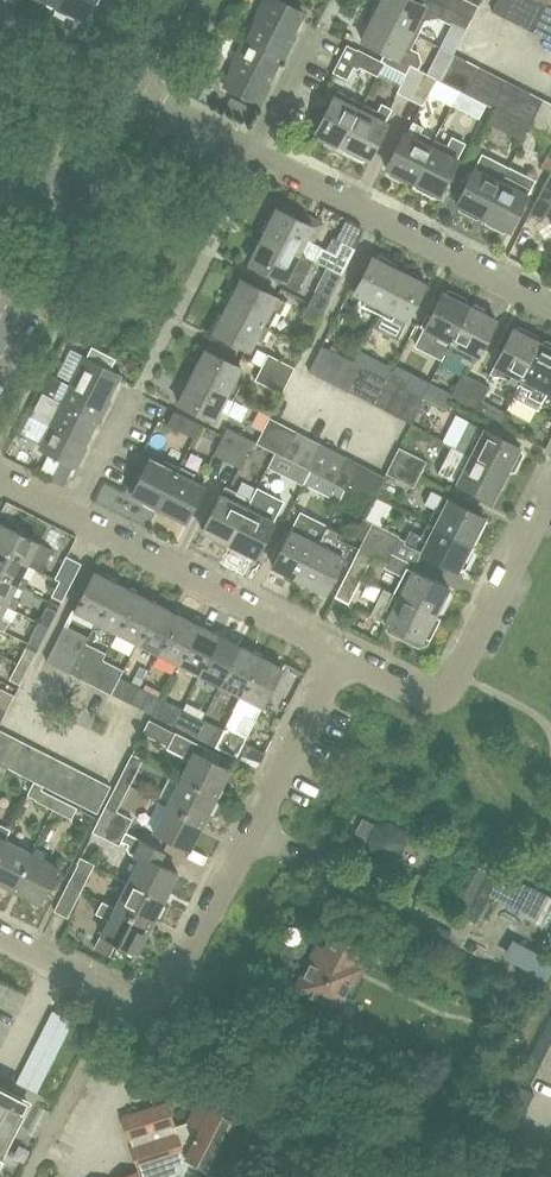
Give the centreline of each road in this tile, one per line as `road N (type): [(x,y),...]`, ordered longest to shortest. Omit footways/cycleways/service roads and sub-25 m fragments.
road 1 (residential): [(0,937),(128,1001),(155,1002),(176,986),(340,655)]
road 2 (residential): [(550,303),(254,153)]
road 3 (residential): [(340,655),(71,516)]
road 4 (residential): [(458,675),(550,492)]
road 5 (tertiary): [(0,337),(68,202)]
road 6 (residential): [(254,153),(128,89)]
road 7 (residential): [(458,675),(450,691),(427,697),(340,655)]
road 8 (residential): [(315,33),(254,153)]
road 9 (residential): [(130,398),(71,516)]
road 10 (tertiary): [(68,202),(128,89)]

